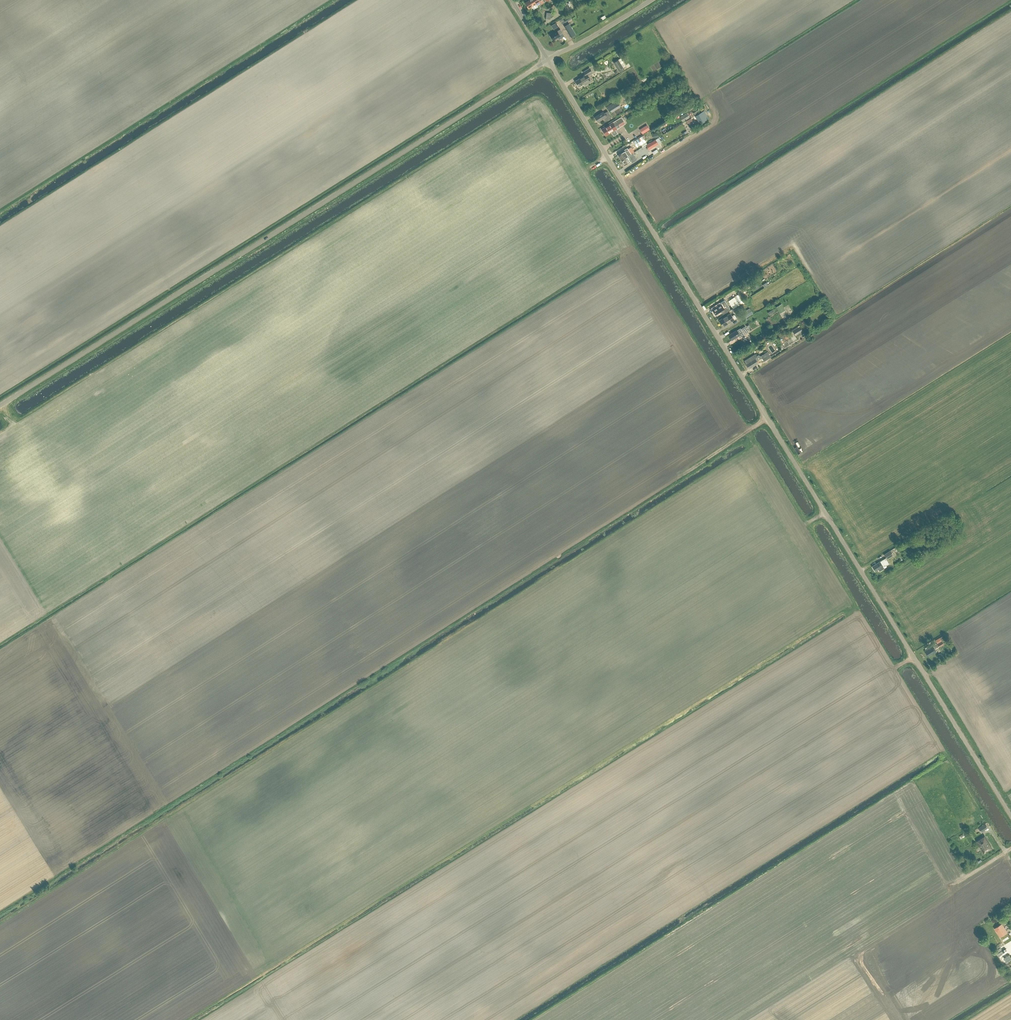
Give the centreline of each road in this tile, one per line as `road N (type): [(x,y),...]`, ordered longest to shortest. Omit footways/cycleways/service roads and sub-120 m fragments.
road 1 (unclassified): [(1010,815),(548,59)]
road 2 (unclassified): [(0,405),(548,59)]

